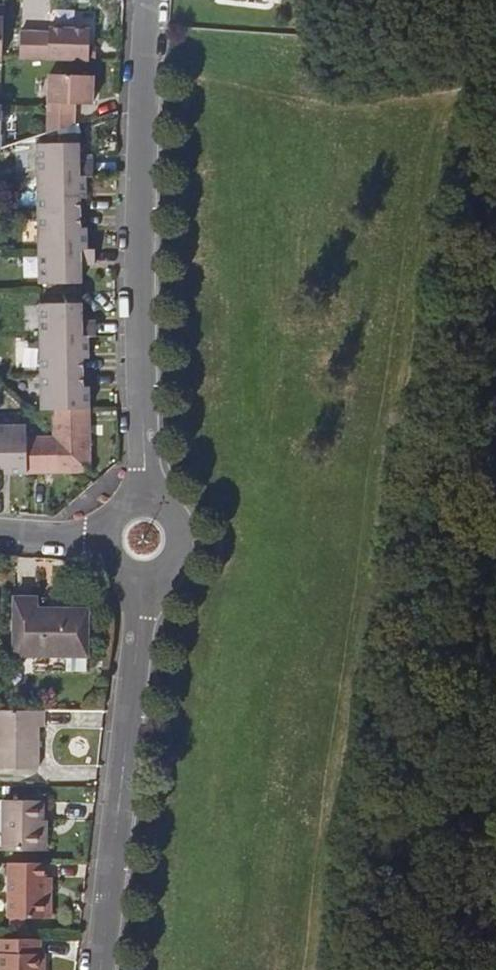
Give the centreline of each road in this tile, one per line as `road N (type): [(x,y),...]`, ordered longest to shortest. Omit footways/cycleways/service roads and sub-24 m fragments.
road 1 (residential): [(147,0),(139,257),(145,497)]
road 2 (residential): [(142,582),(100,969)]
road 3 (residential): [(142,582),(175,568),(184,549),(182,527),(145,497)]

